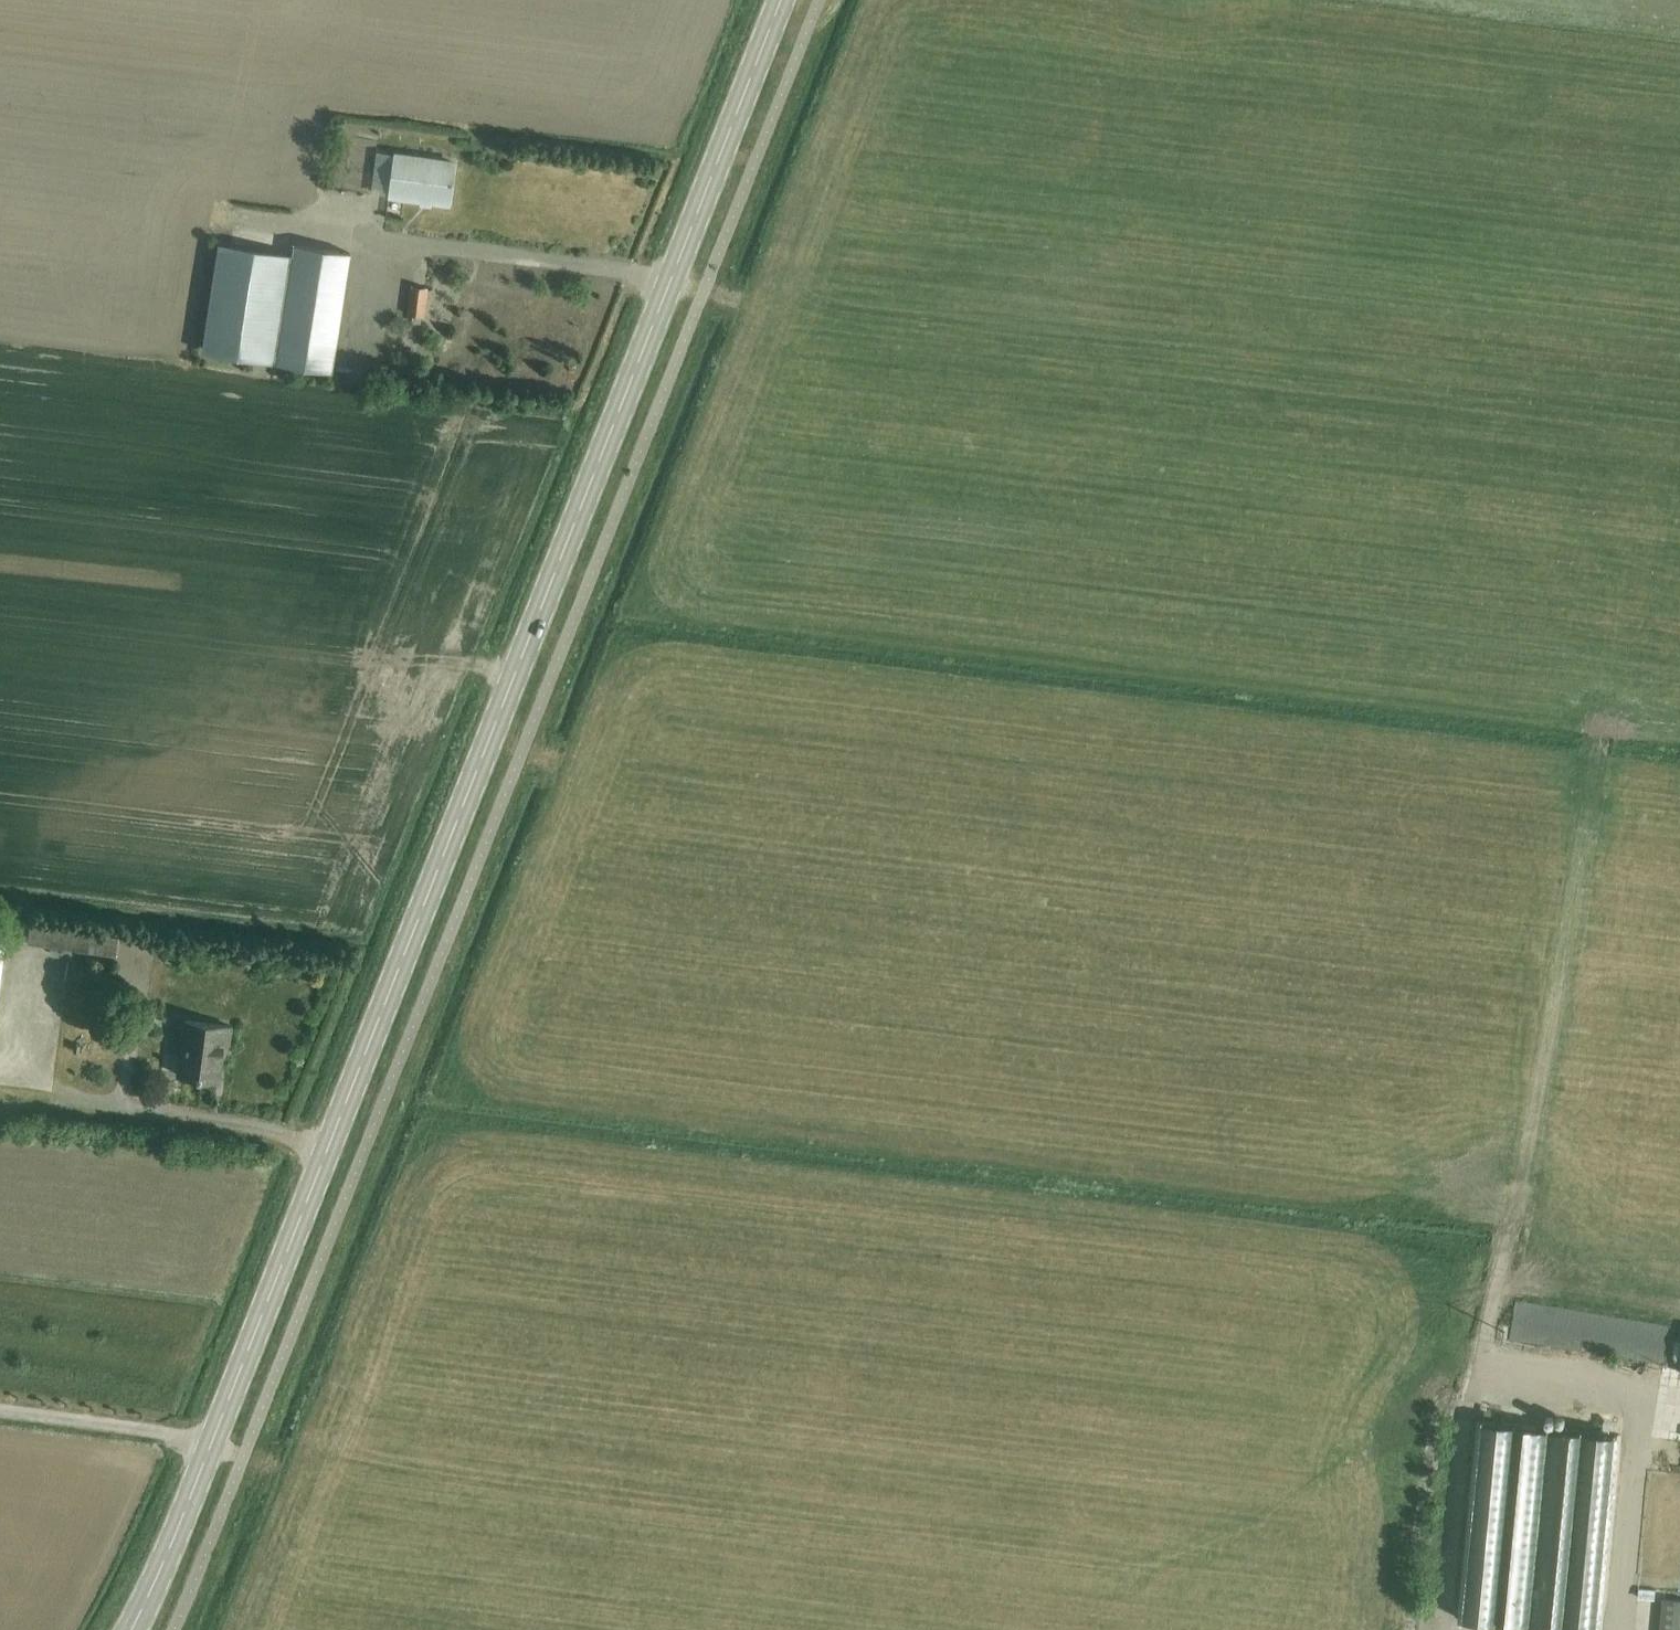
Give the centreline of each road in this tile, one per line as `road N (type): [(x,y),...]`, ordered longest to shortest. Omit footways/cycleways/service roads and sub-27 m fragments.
road 1 (tertiary): [(127,1629),(176,1531),(788,0)]

